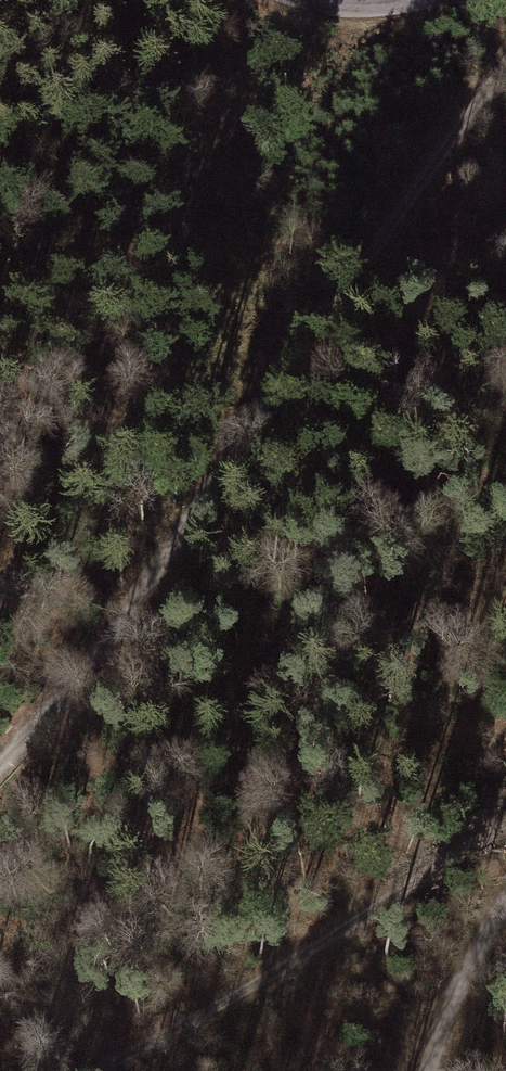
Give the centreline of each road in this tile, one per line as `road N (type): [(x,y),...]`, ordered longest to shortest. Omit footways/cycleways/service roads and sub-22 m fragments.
road 1 (track): [(0,763),(178,535),(477,104),(505,50)]
road 2 (track): [(505,824),(286,963),(88,1070)]
road 3 (track): [(505,903),(461,982),(429,1070)]

